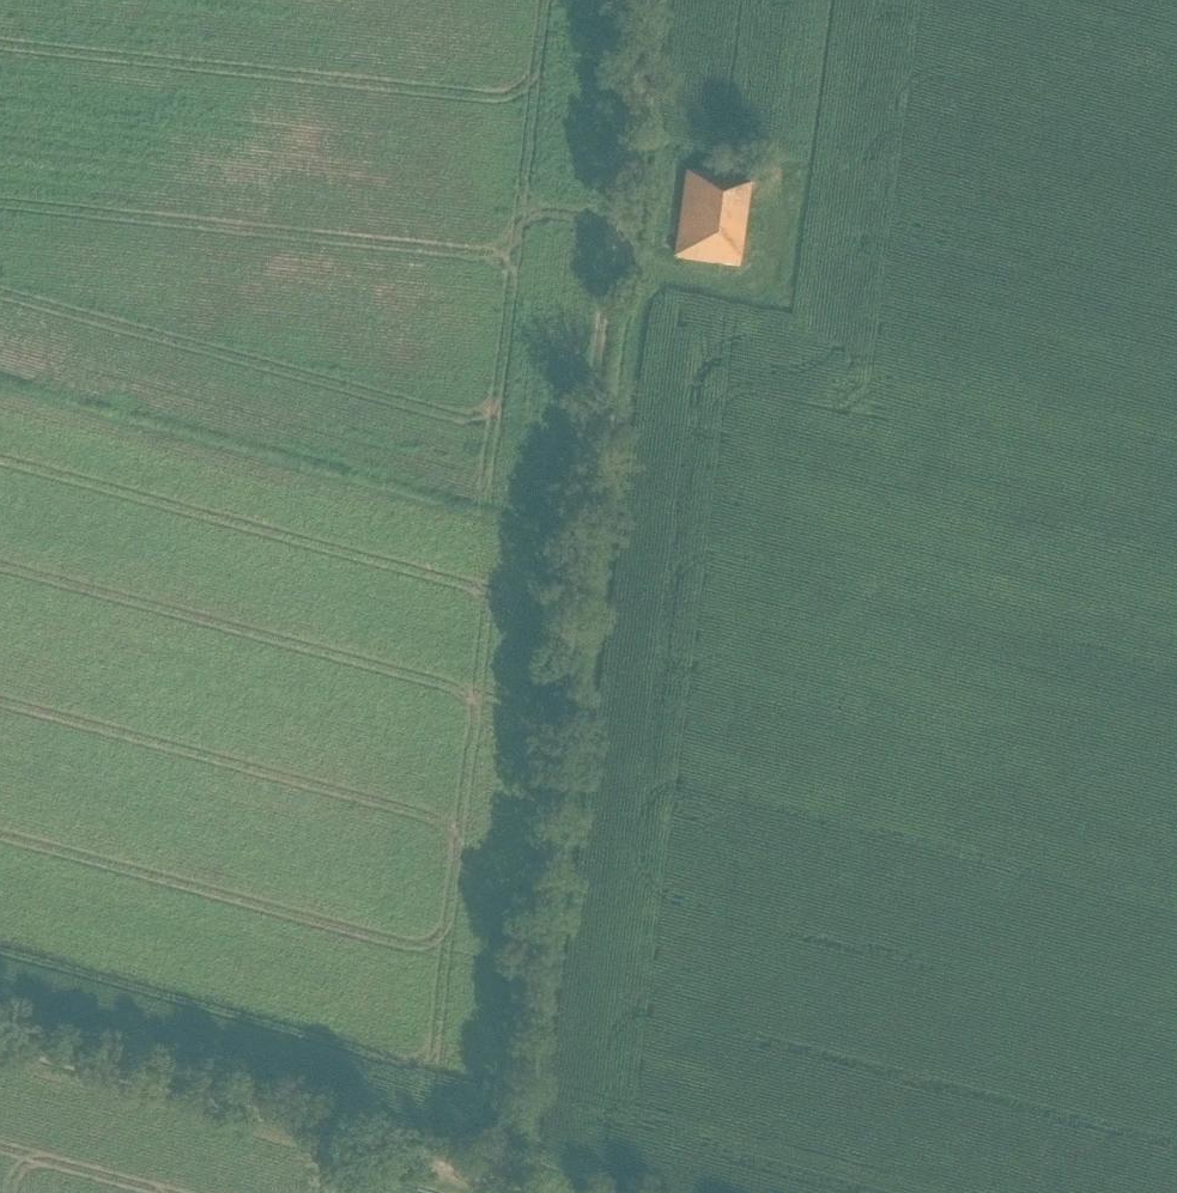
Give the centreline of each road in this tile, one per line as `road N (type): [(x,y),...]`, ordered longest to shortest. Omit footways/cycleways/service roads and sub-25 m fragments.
road 1 (track): [(499,1179),(645,0)]
road 2 (track): [(499,1179),(0,1044)]

